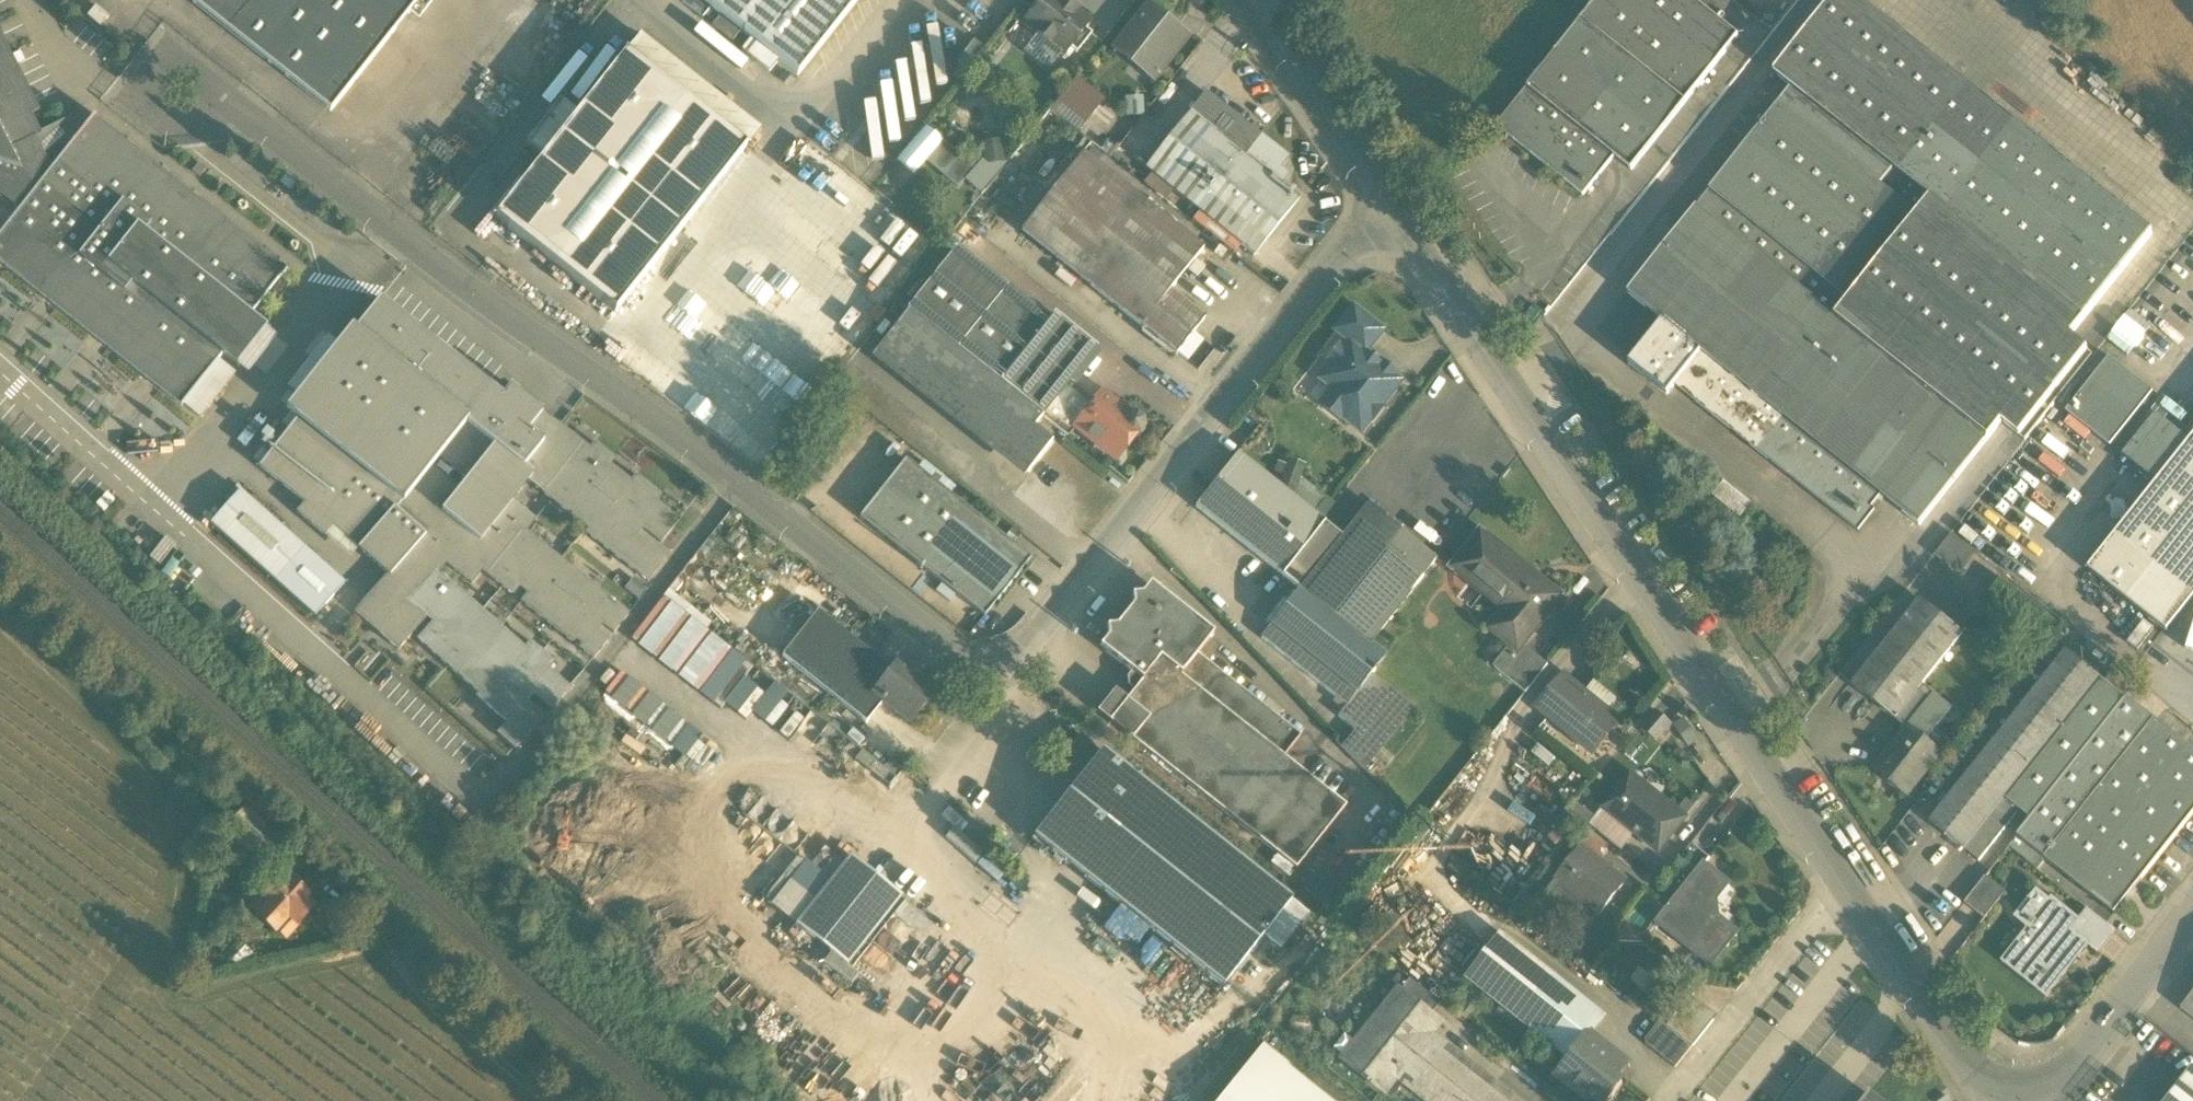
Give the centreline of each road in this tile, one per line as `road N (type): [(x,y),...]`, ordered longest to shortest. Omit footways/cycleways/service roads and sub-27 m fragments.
road 1 (unclassified): [(1392,201),(1000,692),(747,489),(392,232),(200,74)]
road 2 (unclassified): [(1392,201),(1992,1100)]
road 3 (unclassified): [(2192,903),(2032,1100)]
road 4 (unclassified): [(379,950),(547,1100)]
road 5 (unclassified): [(1276,22),(1392,201)]

